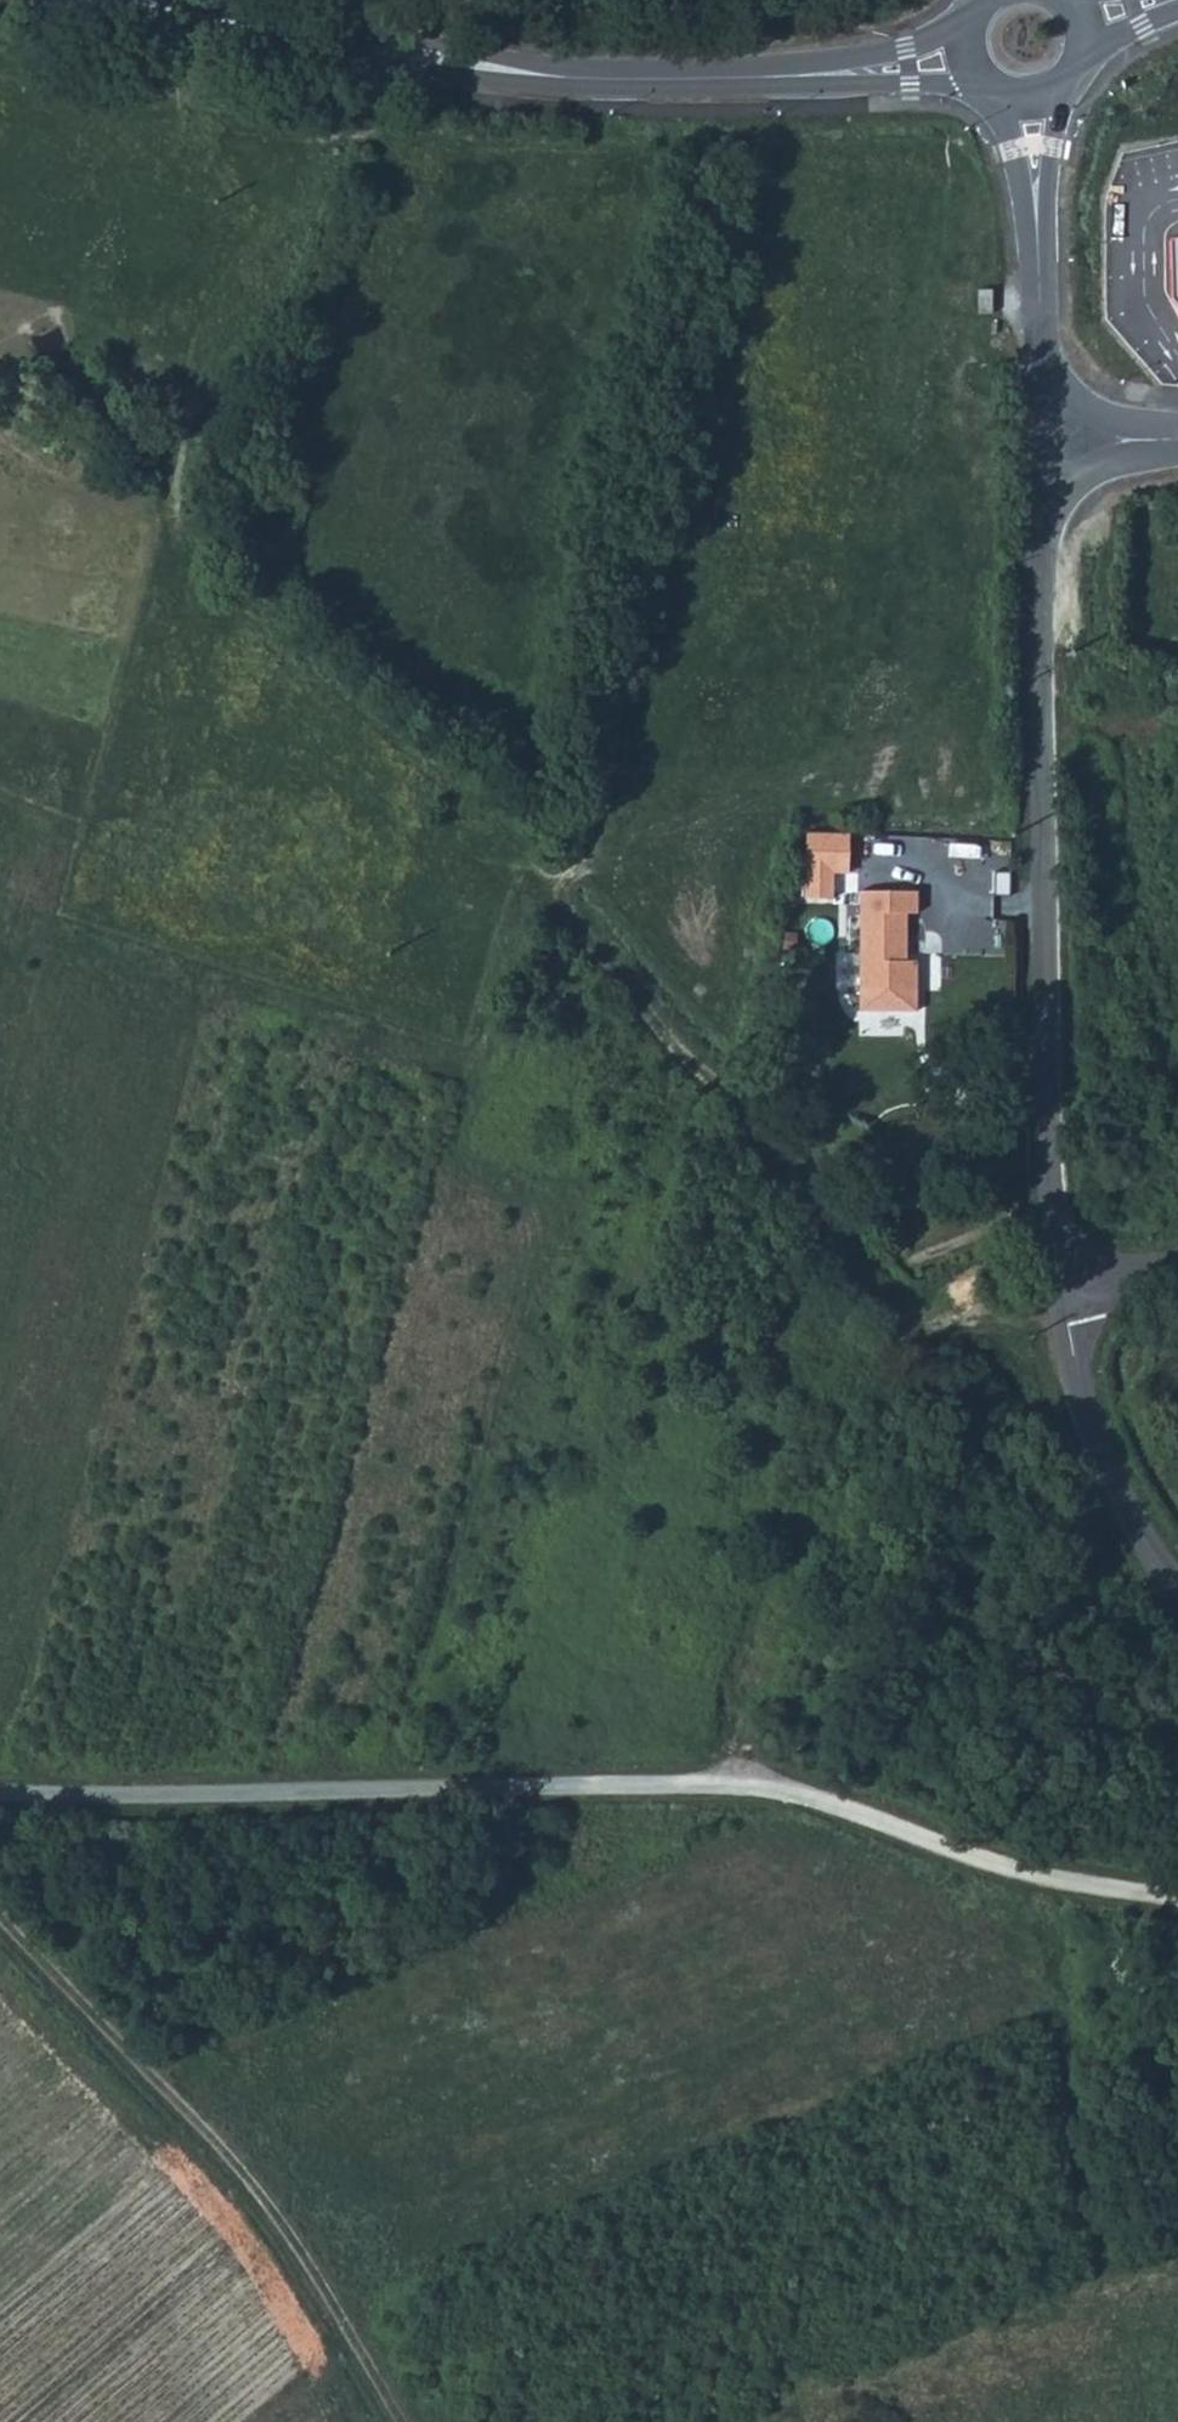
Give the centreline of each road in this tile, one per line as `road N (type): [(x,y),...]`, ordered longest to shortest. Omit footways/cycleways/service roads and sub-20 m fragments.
road 1 (track): [(0,1793),(748,1794),(803,1803),(1053,1886),(1177,1904)]
road 2 (unclassified): [(1043,486),(1053,1215),(1076,1292)]
road 3 (track): [(404,2421),(313,2266),(219,2142),(121,2050),(0,1913)]
road 4 (secondary): [(128,0),(519,72),(690,79)]
road 5 (unclassified): [(1076,1292),(1088,1414),(1120,1492),(1177,1590)]
road 6 (secondary): [(690,79),(764,87),(982,82)]
road 7 (secondary): [(966,29),(904,52),(690,79)]
road 8 (unclassified): [(1039,303),(1064,88)]
road 9 (unclassified): [(1001,95),(1039,303)]
road 10 (unclassified): [(1164,442),(1072,394),(1042,388)]
road 11 (unclassified): [(1043,486),(1084,478),(1164,442)]

